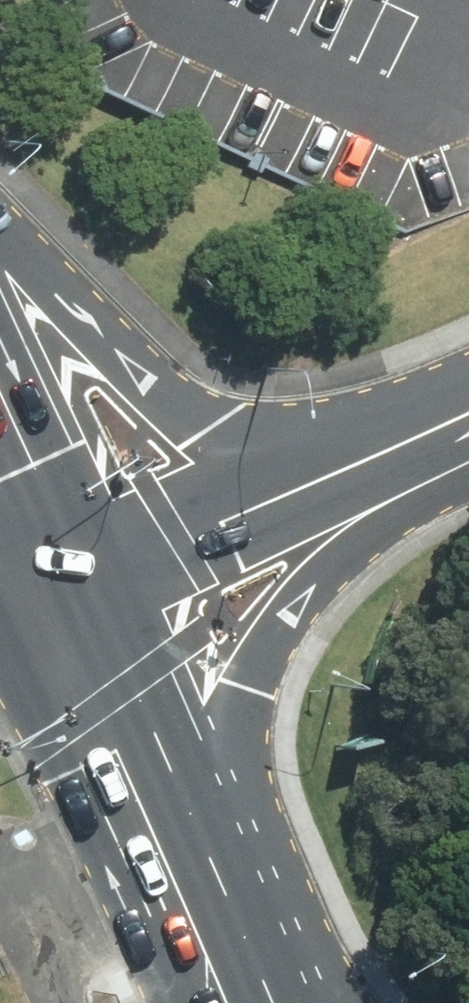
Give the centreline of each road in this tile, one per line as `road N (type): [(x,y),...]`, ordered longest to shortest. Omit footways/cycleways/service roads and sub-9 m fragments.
road 1 (primary): [(468,481),(389,522),(313,586),(248,689),(180,892)]
road 2 (primary): [(0,272),(187,411),(217,424),(281,439),(468,394)]
road 3 (tertiary): [(468,410),(180,539),(60,607)]
road 4 (primary): [(60,607),(180,892)]
road 5 (primary): [(0,489),(60,607)]
road 6 (primary): [(180,892),(228,1002)]

